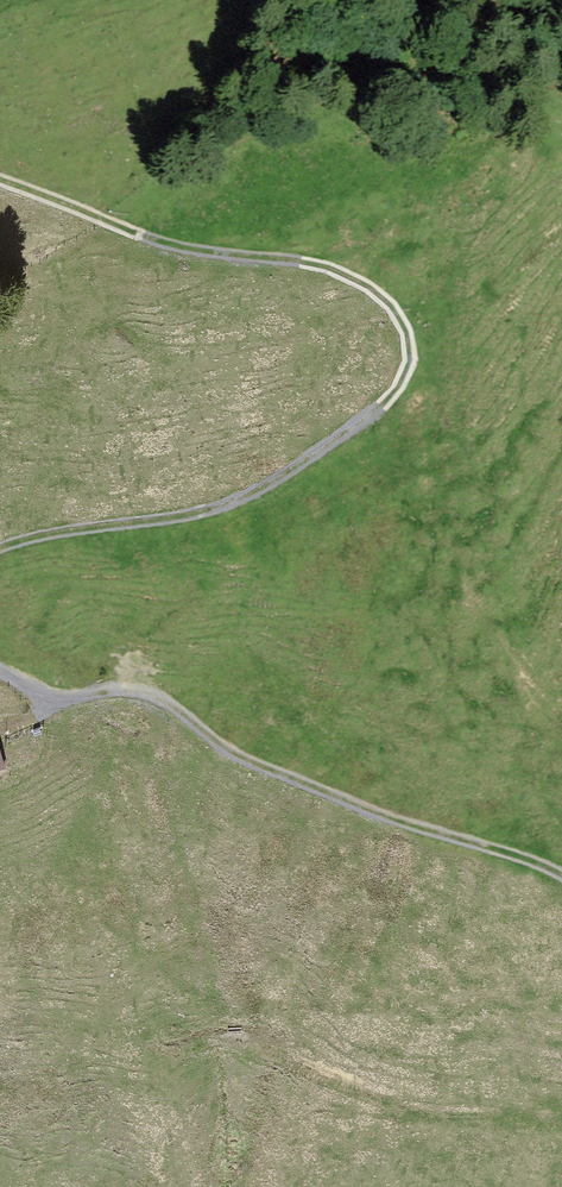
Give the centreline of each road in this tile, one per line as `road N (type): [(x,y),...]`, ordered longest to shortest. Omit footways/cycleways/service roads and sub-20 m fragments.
road 1 (track): [(0,179),(177,247),(333,269),(388,303),(406,329),(406,372),(454,569),(561,722)]
road 2 (track): [(561,874),(256,764),(135,689),(49,696)]
road 3 (track): [(406,372),(382,406),(243,497),(0,548)]

